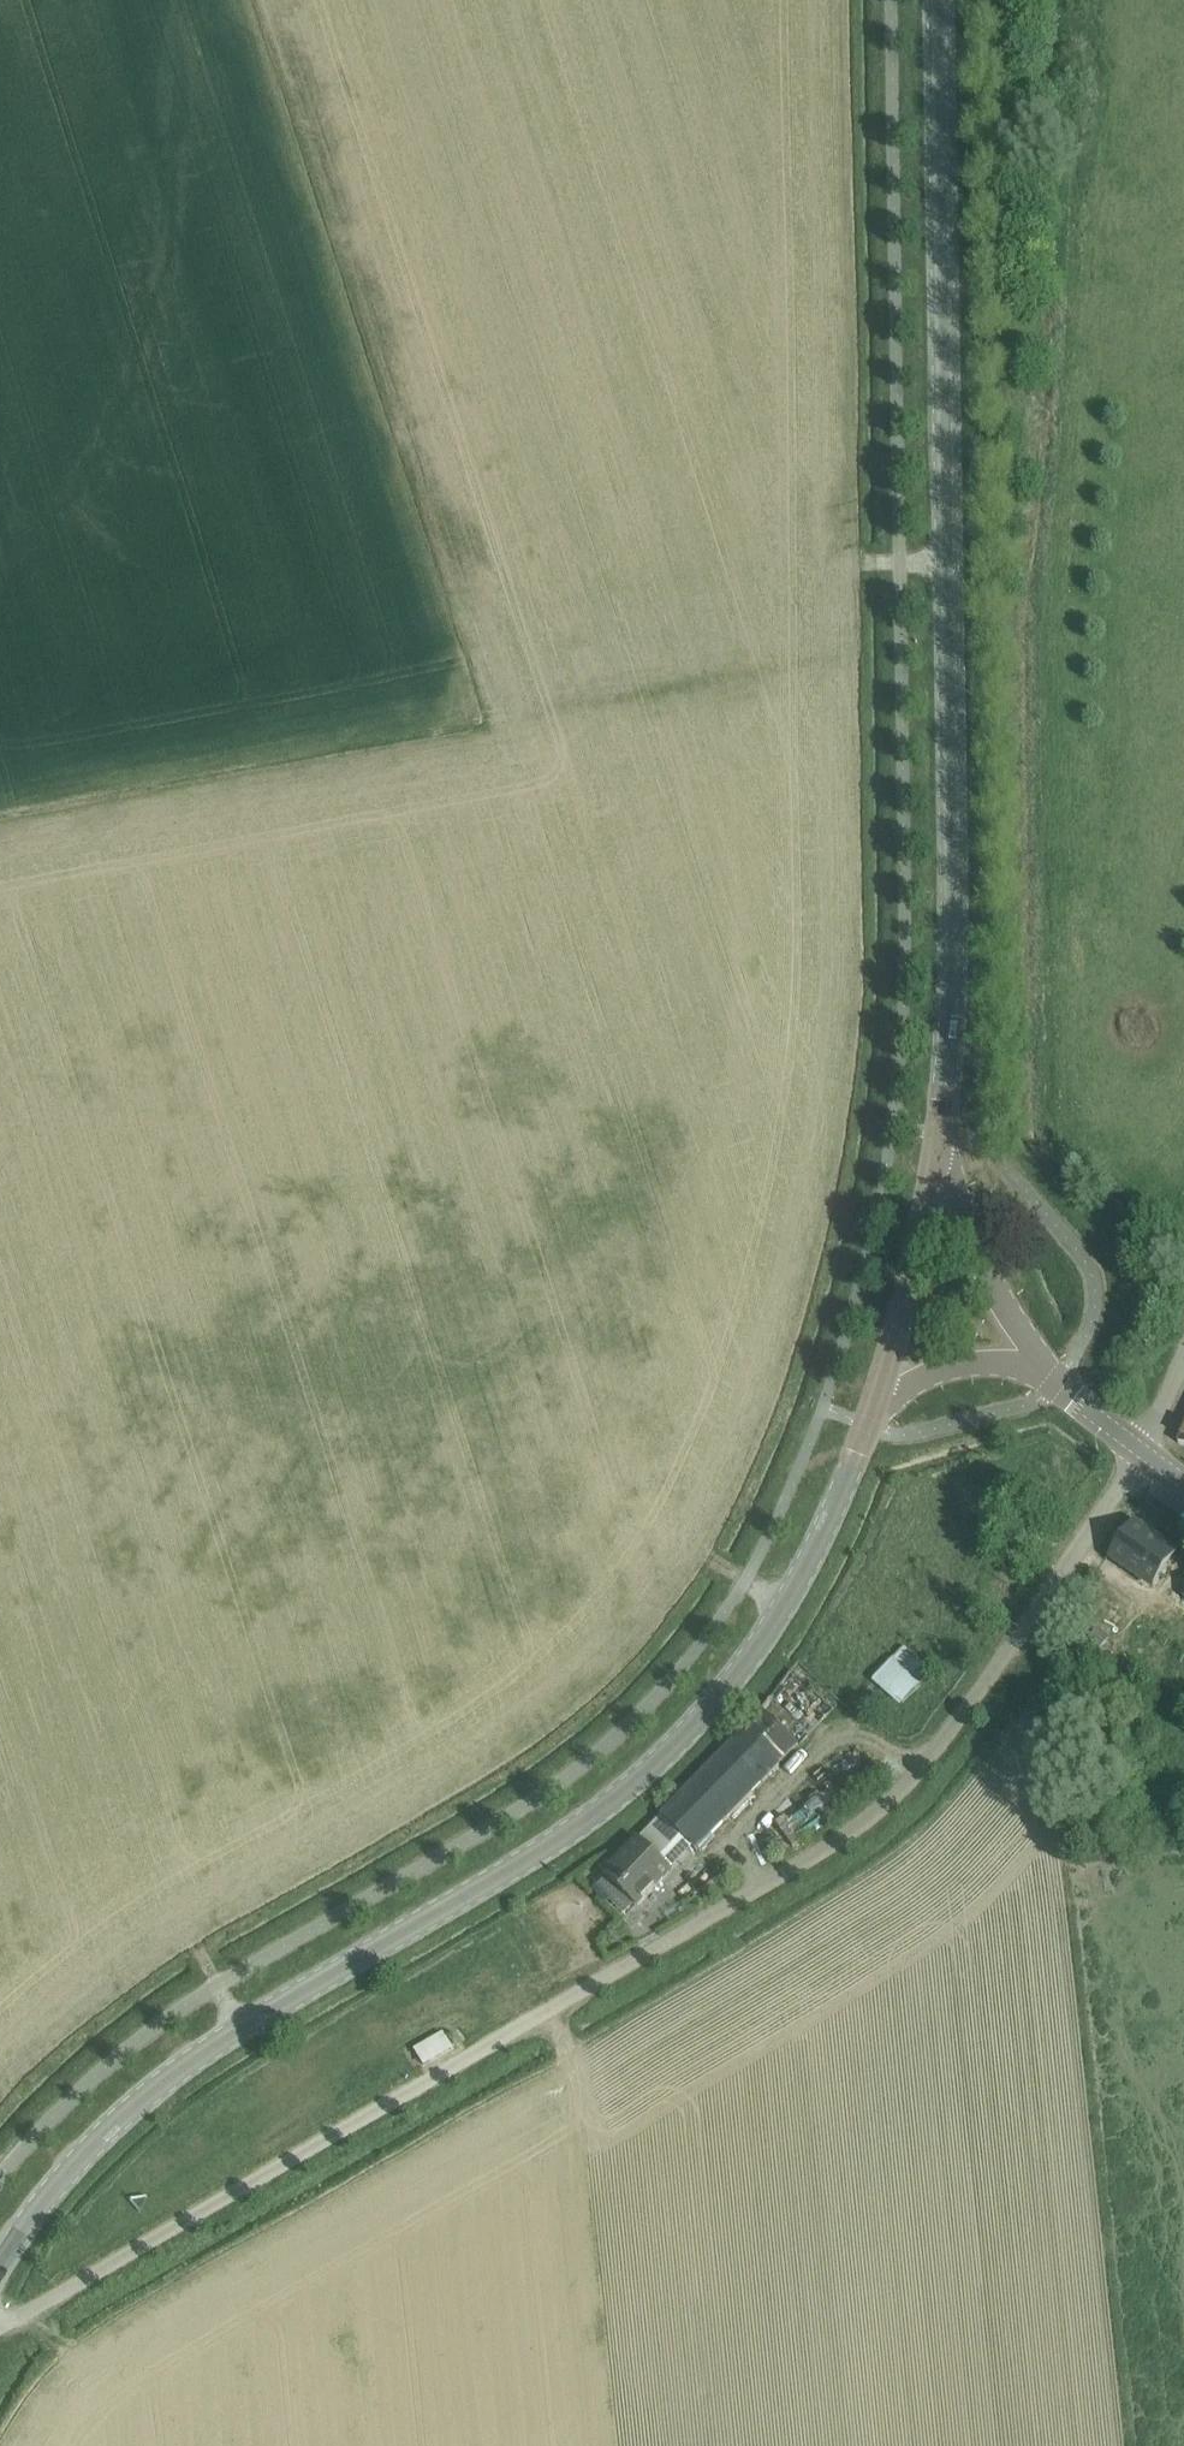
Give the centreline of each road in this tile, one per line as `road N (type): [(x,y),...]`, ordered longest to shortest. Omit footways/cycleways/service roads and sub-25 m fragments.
road 1 (unclassified): [(0,2327),(817,1855),(890,1802),(967,1709),(1141,1452)]
road 2 (tertiary): [(0,2254),(110,2126),(165,2079),(239,2025),(604,1809),(665,1754),(728,1690),(788,1602),(835,1514),(884,1382)]
road 3 (tertiary): [(936,1166),(943,1101),(940,0)]
road 4 (tertiary): [(1039,1362),(987,1273),(950,1178),(936,1166)]
road 5 (tertiary): [(884,1382),(936,1166)]
road 6 (tertiary): [(884,1382),(902,1386),(972,1364),(1039,1362)]
road 7 (tertiary): [(1141,1452),(1039,1362)]

